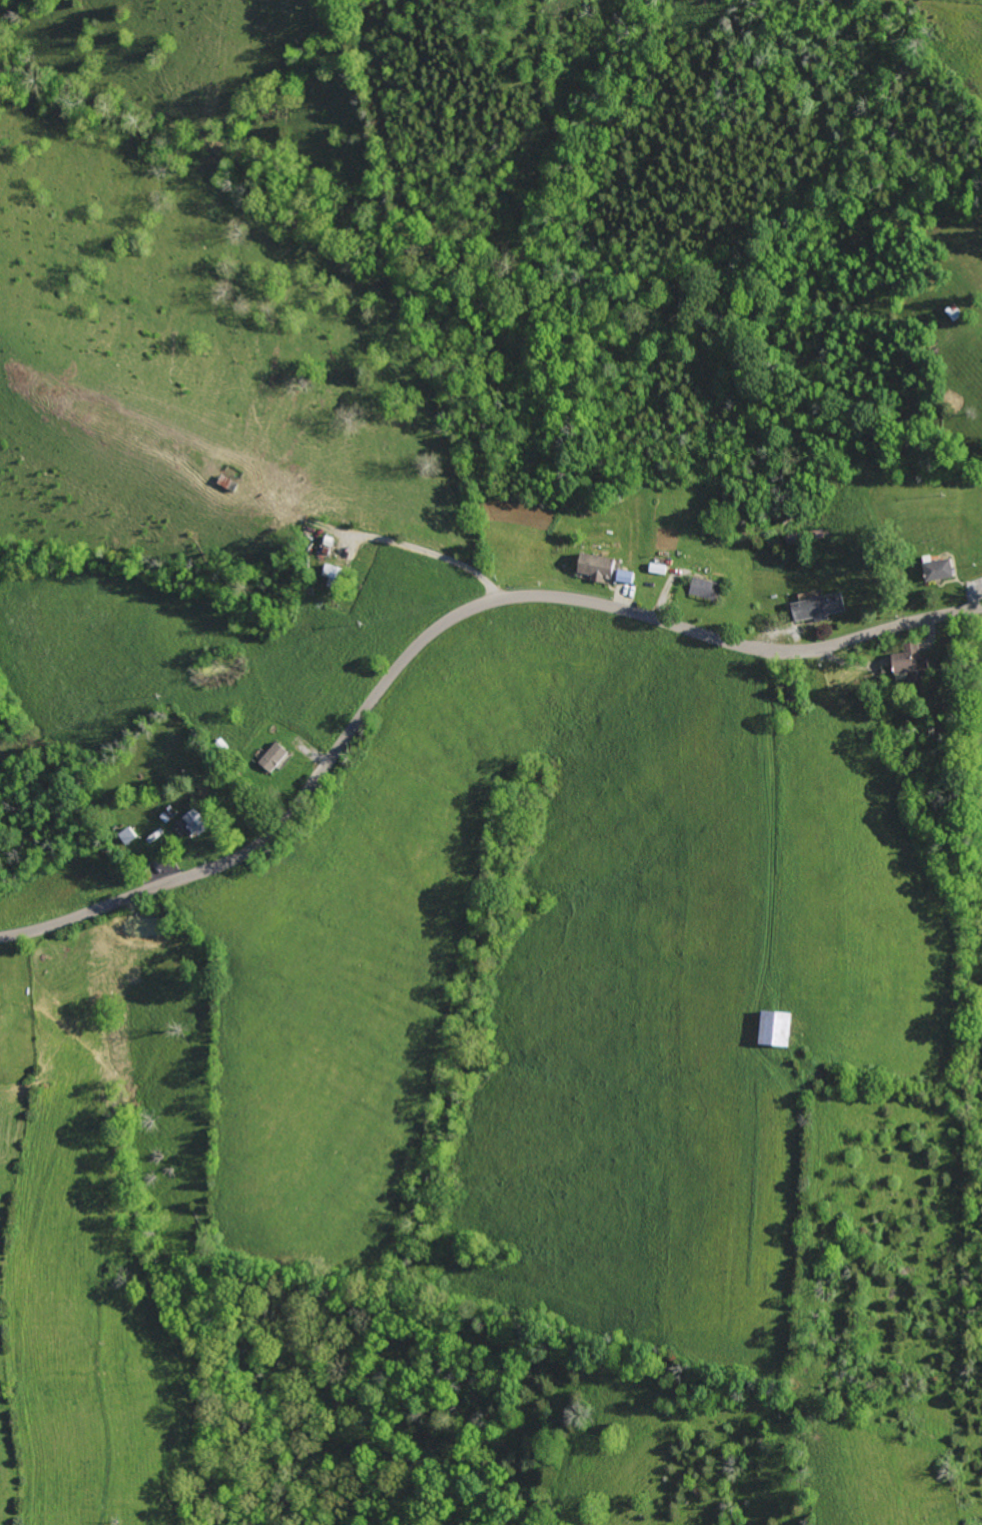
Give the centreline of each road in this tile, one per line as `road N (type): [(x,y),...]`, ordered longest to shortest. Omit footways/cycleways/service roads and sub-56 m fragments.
road 1 (residential): [(0,936),(80,915),(249,849),(284,820),(419,645),(497,601),(585,600),(770,648),(819,646),(981,605)]

